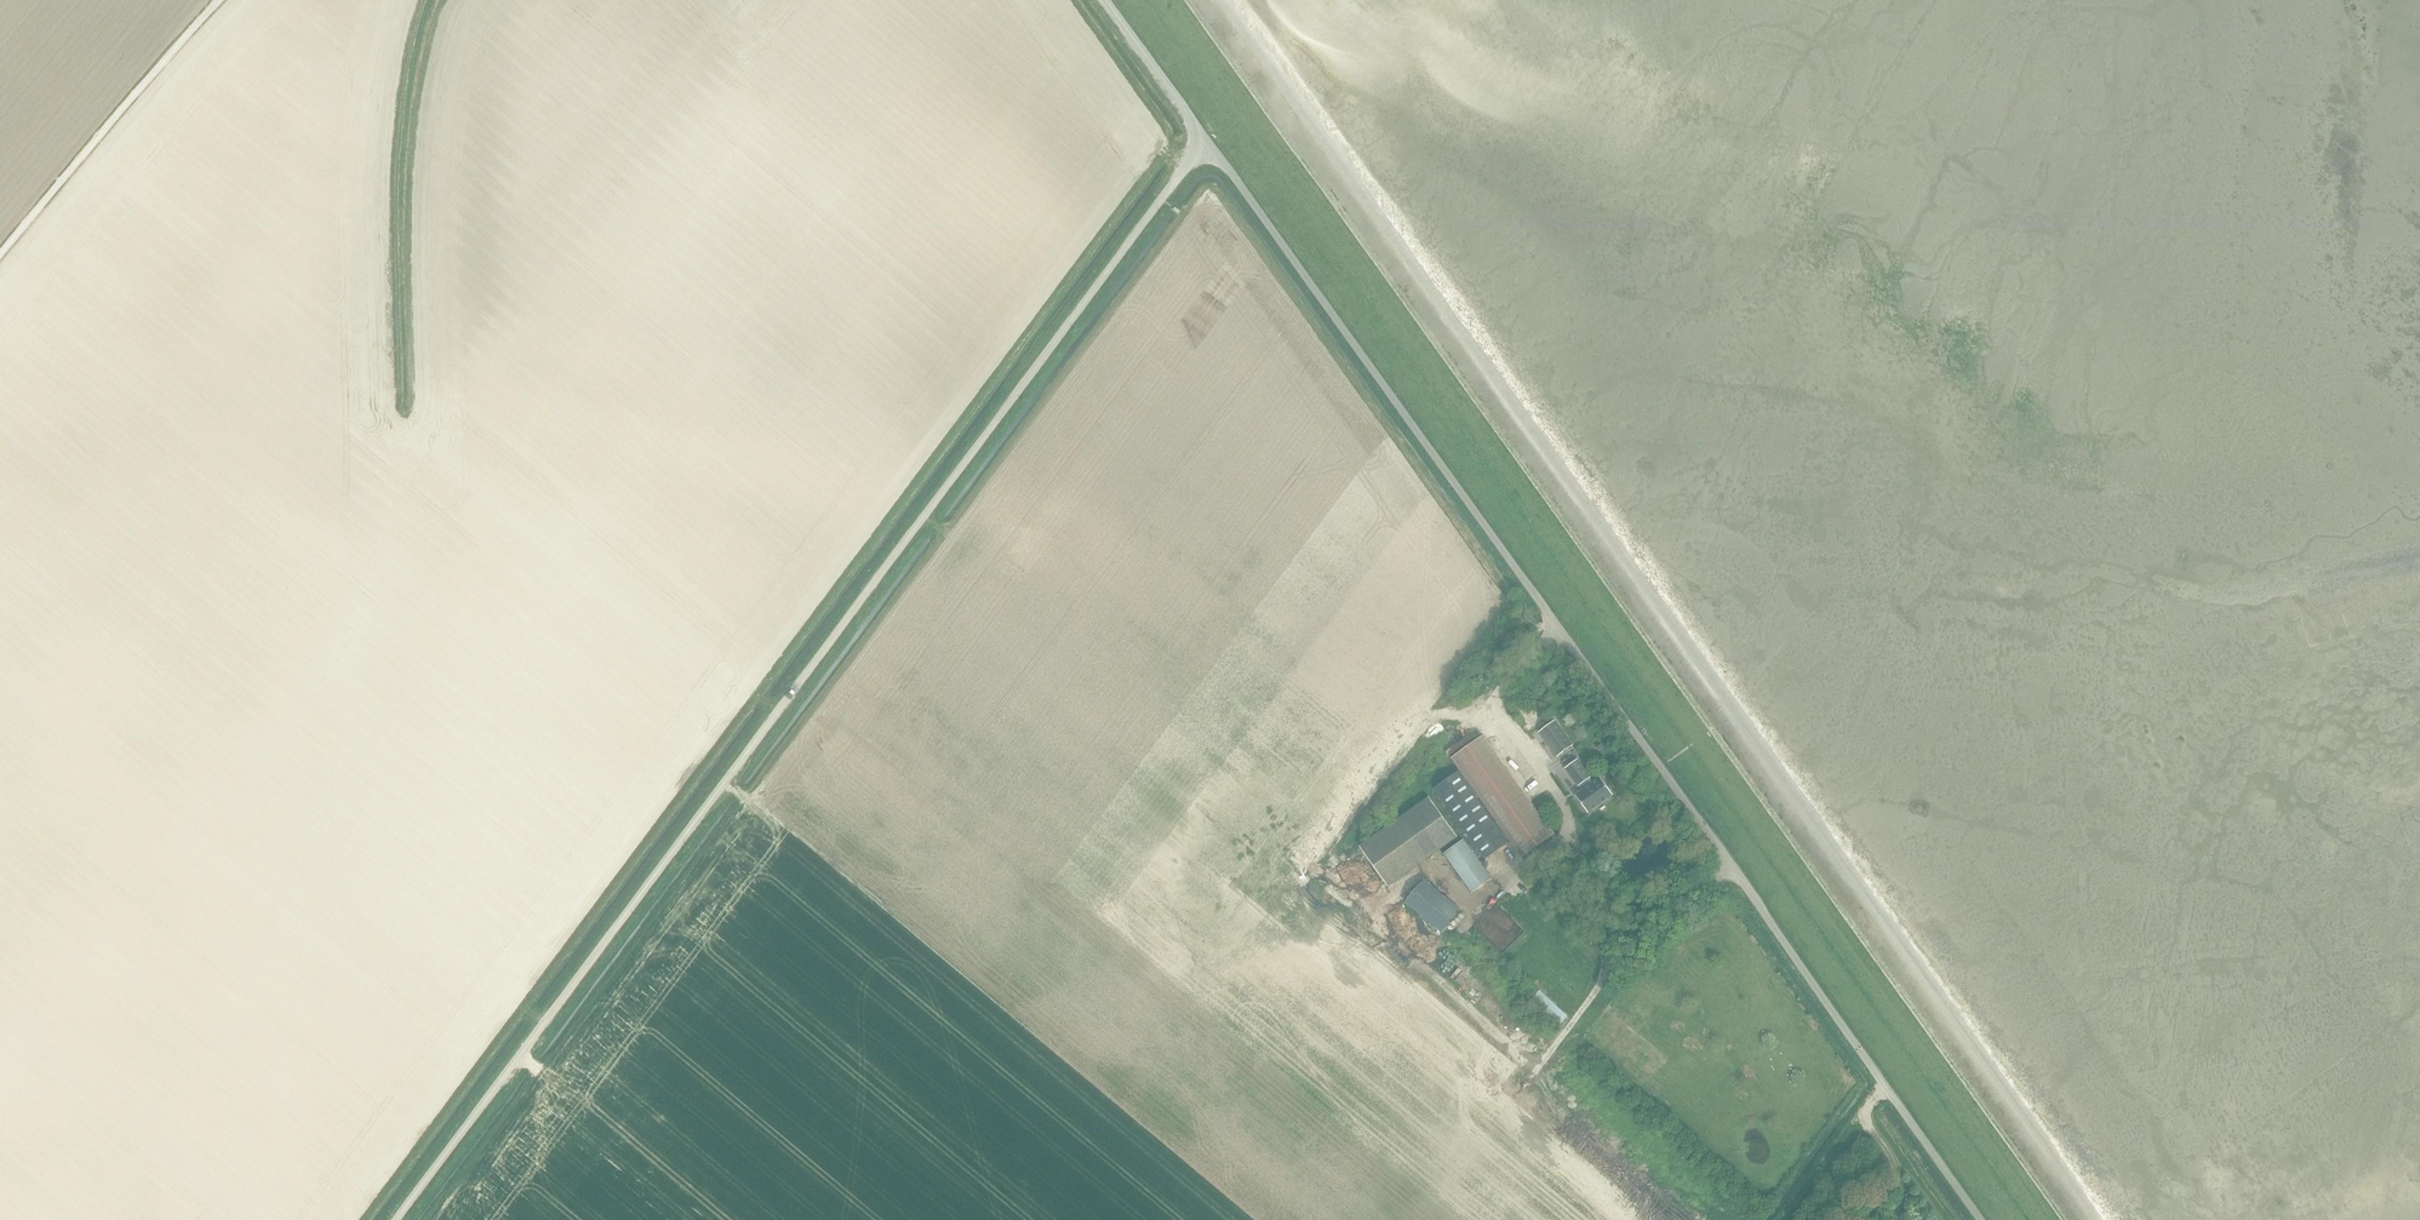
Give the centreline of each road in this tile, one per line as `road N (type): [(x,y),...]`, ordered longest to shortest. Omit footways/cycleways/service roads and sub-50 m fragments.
road 1 (unclassified): [(396,1219),(1202,149)]
road 2 (unclassified): [(1981,1219),(1202,149)]
road 3 (unclassified): [(1202,149),(1096,0)]

